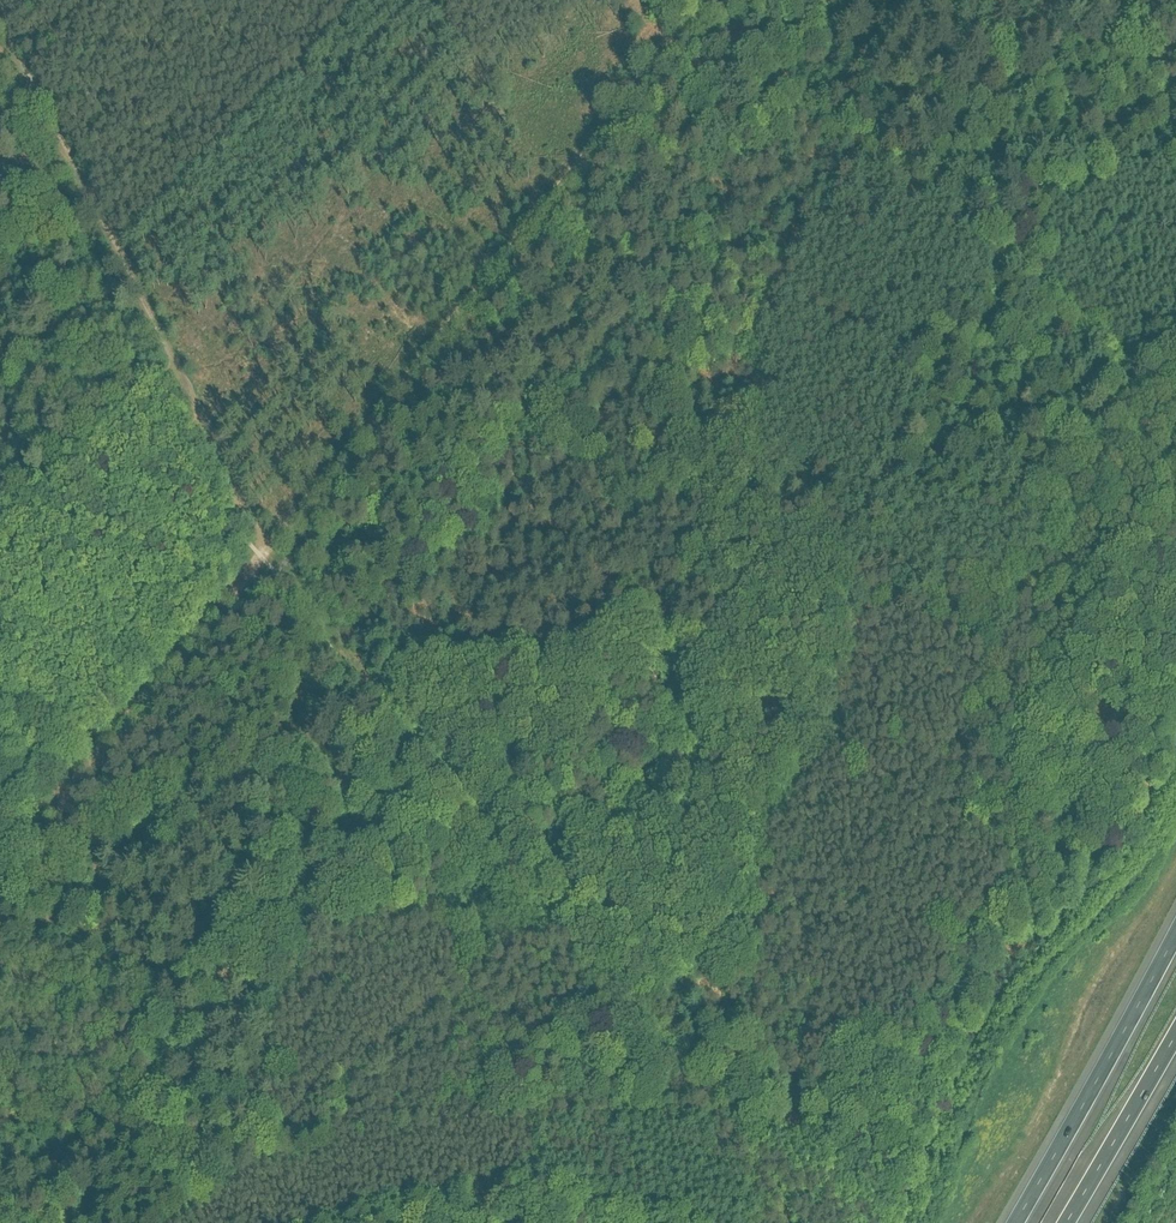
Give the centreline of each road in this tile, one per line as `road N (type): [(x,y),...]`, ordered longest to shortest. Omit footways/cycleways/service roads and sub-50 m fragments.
road 1 (track): [(711,0),(269,552),(0,870)]
road 2 (track): [(269,552),(0,13)]
road 3 (motorway): [(1175,935),(1015,1222)]
road 4 (motorway): [(1066,1222),(1175,1036)]

